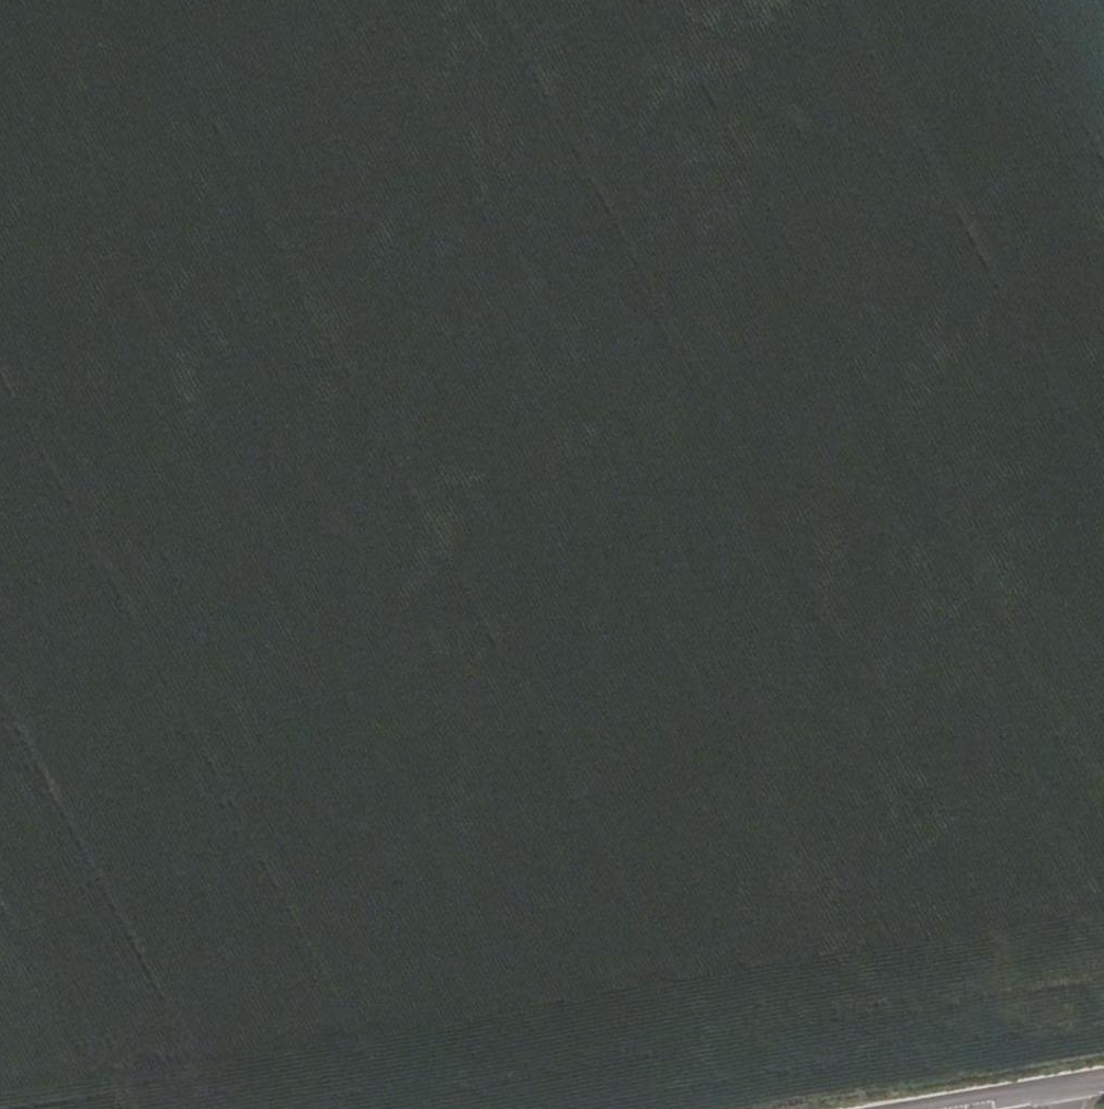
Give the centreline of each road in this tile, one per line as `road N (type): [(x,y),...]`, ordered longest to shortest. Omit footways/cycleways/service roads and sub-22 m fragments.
road 1 (residential): [(945,1108),(1066,1088)]

